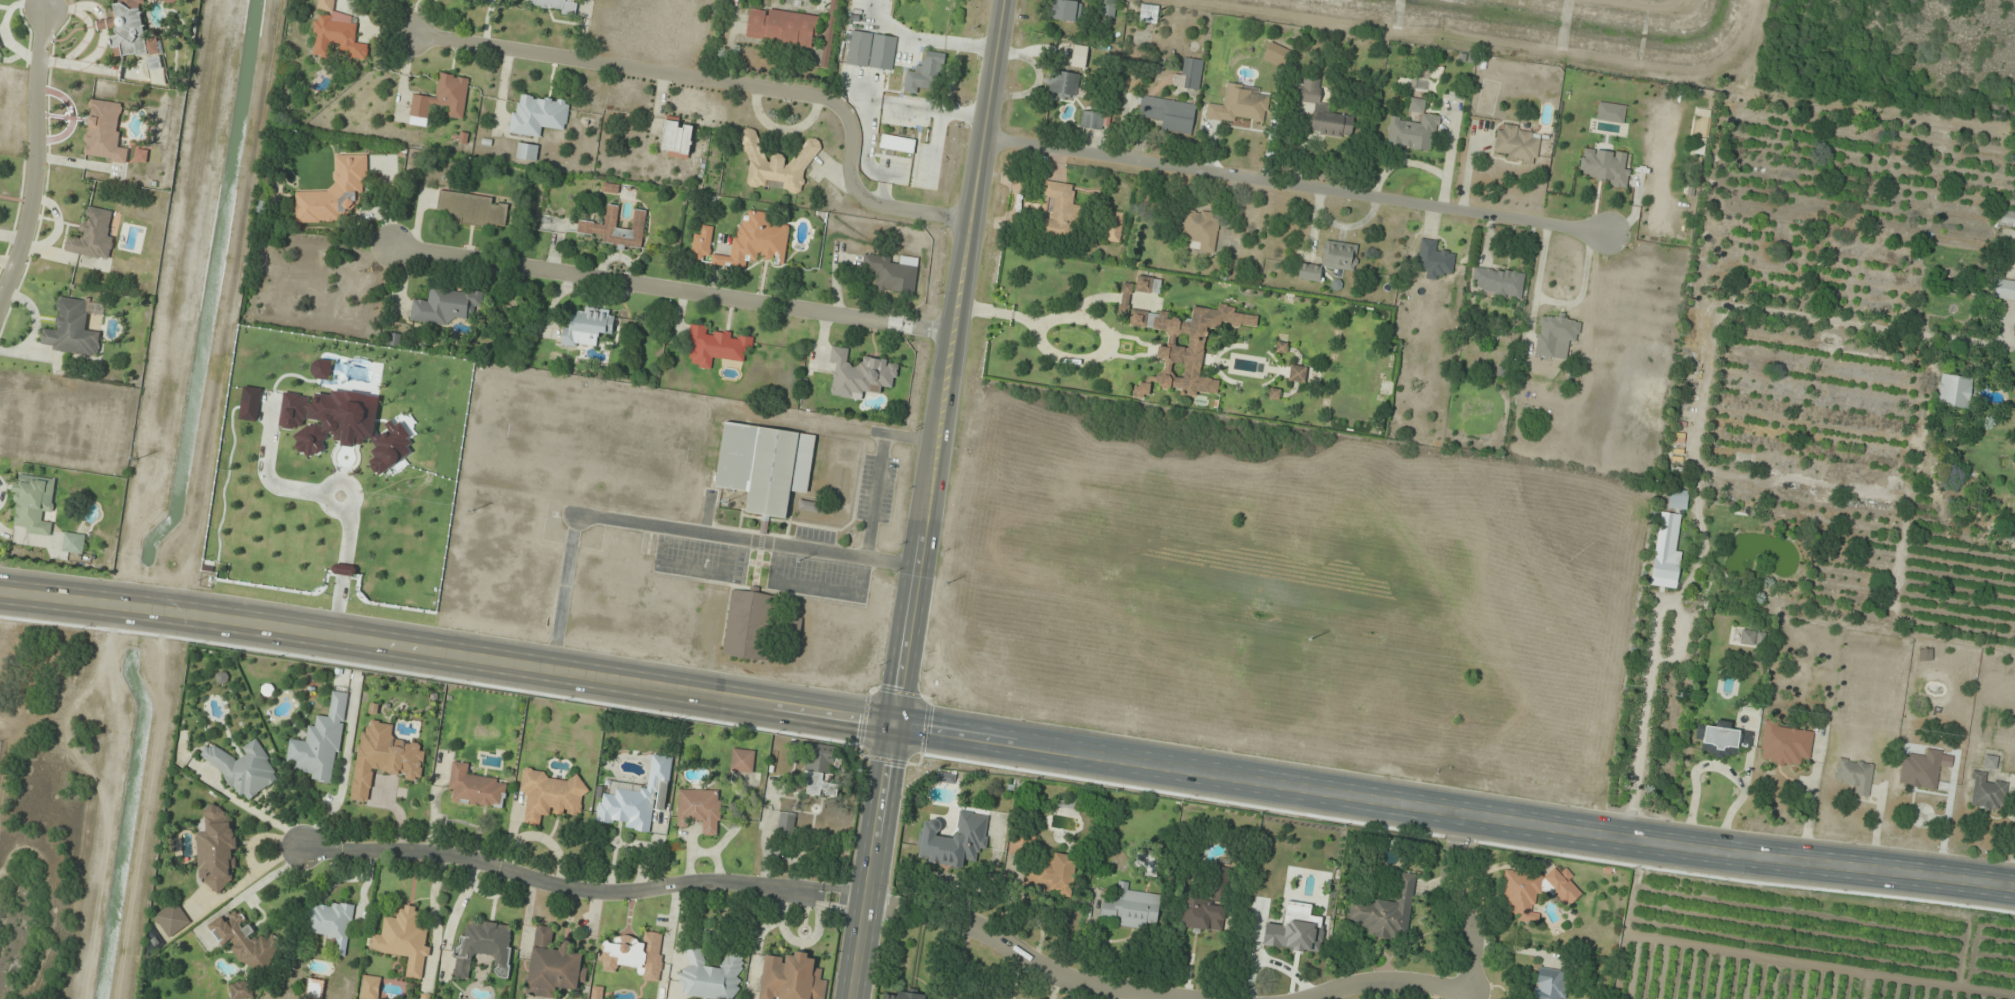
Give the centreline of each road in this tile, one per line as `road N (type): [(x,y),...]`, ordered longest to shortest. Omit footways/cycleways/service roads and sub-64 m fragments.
road 1 (secondary): [(2014,891),(901,730)]
road 2 (secondary): [(851,998),(863,899),(901,730),(1009,0)]
road 3 (secondary): [(901,730),(0,590)]
road 4 (residential): [(973,220),(876,208),(856,196),(846,175),(854,138),(848,119),(816,95),(409,34)]
road 5 (residential): [(987,140),(1600,233)]
road 6 (residential): [(863,899),(753,884),(613,898),(555,889),(472,860),(304,851)]
road 7 (residential): [(957,338),(398,250)]
road 8 (residential): [(1296,998),(1419,983),(1470,993),(1473,959),(1451,863),(1460,811)]
road 9 (residential): [(863,899),(948,914),(1097,986),(1162,998)]
road 10 (residential): [(46,10),(34,200),(0,293)]

